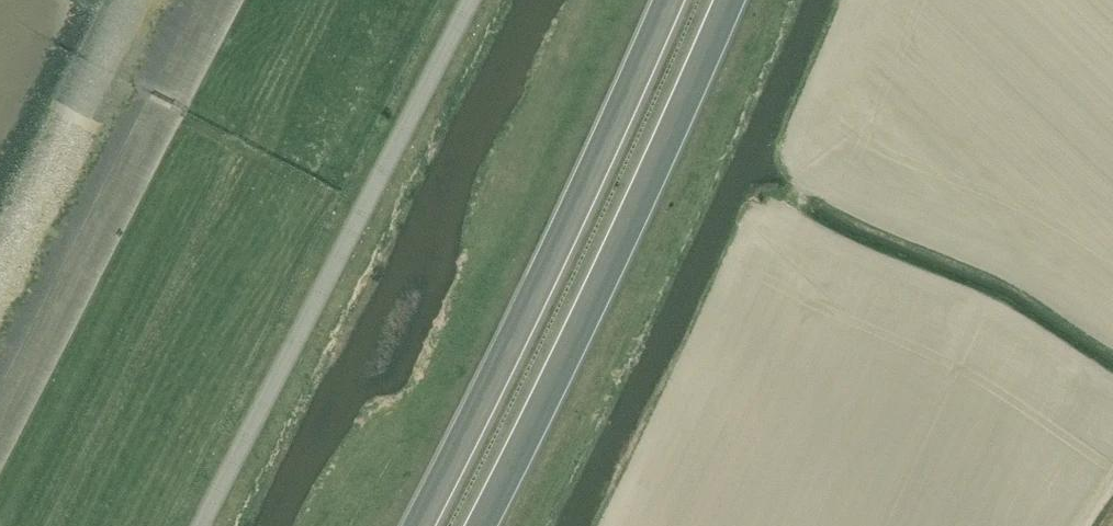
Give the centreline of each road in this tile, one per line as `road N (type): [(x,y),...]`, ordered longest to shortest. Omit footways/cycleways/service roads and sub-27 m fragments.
road 1 (unclassified): [(203,525),(473,0)]
road 2 (trunk): [(672,0),(542,288),(416,525)]
road 3 (trunk): [(487,525),(734,0)]

